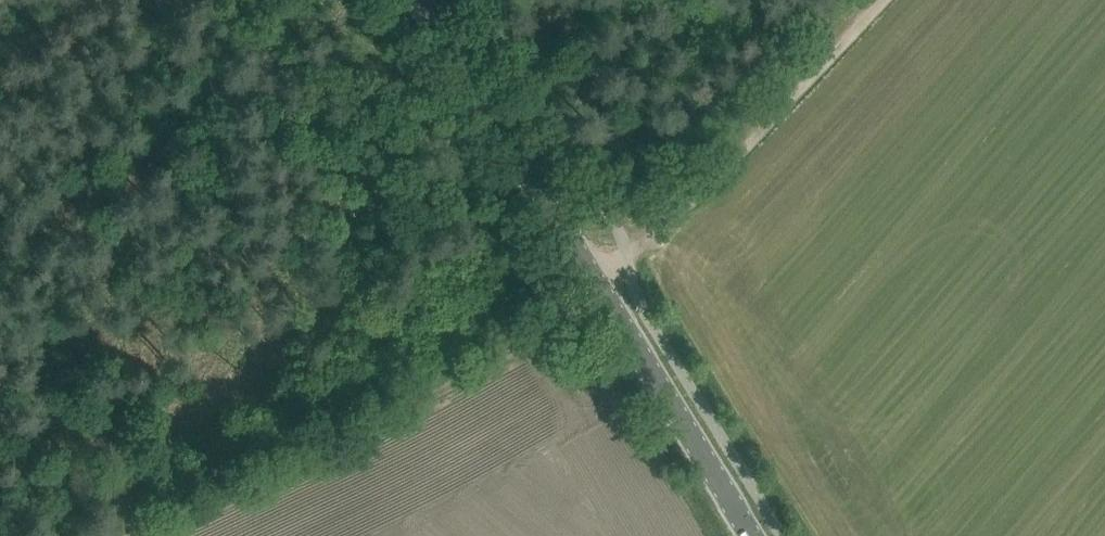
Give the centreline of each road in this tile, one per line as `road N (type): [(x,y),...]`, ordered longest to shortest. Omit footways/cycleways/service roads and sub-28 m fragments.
road 1 (track): [(137,535),(417,401),(602,292),(626,255),(867,0)]
road 2 (tertiary): [(753,535),(421,0)]

